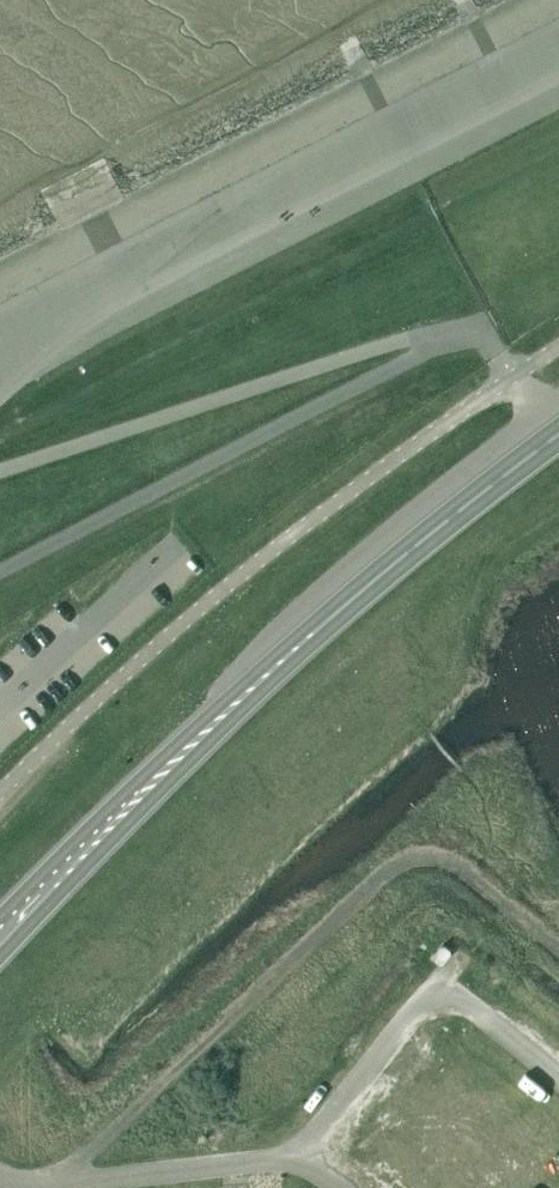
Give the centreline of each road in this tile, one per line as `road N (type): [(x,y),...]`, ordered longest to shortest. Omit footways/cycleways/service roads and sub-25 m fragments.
road 1 (unclassified): [(0,789),(251,561),(558,344)]
road 2 (trunk): [(0,956),(251,698),(270,669)]
road 3 (trunk): [(270,669),(558,432)]
road 4 (trunk): [(270,669),(242,683),(0,914)]

